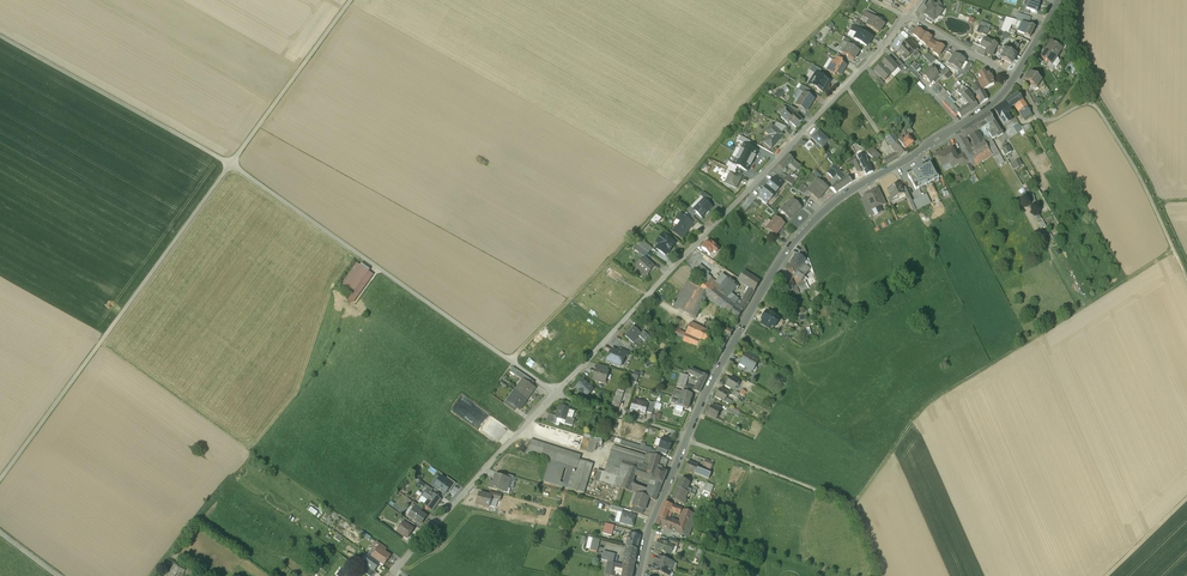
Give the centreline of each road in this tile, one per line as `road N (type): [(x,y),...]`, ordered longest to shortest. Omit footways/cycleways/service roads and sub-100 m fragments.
road 1 (residential): [(391,575),(908,13)]
road 2 (residential): [(638,575),(702,403),(792,244),(842,194),(984,110),(1014,78)]
road 3 (track): [(509,361),(848,0)]
road 4 (track): [(1176,251),(924,405),(849,506)]
road 5 (track): [(555,395),(231,165)]
road 6 (track): [(0,481),(231,165)]
road 7 (track): [(1014,78),(1041,118),(1089,103),(1100,111),(1186,275)]
road 8 (track): [(231,165),(0,38)]
road 9 (track): [(882,575),(843,501),(688,437)]
road 10 (track): [(231,165),(351,0)]
road 11 (residential): [(1014,78),(908,13)]

